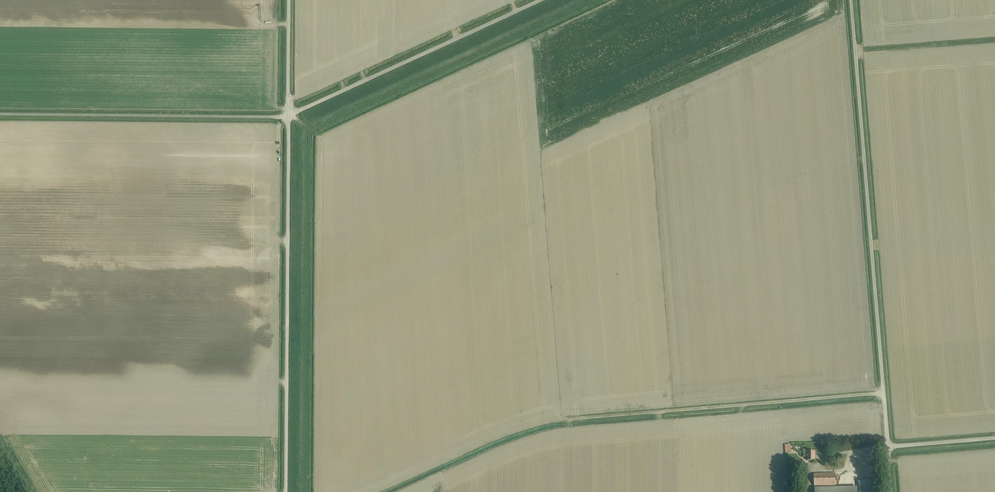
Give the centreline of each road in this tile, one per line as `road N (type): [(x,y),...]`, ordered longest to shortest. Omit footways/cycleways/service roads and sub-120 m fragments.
road 1 (unclassified): [(888,446),(850,0)]
road 2 (unclassified): [(285,491),(288,117)]
road 3 (track): [(884,393),(562,419)]
road 4 (unclassified): [(288,117),(0,115)]
road 5 (unclassified): [(288,117),(542,0)]

